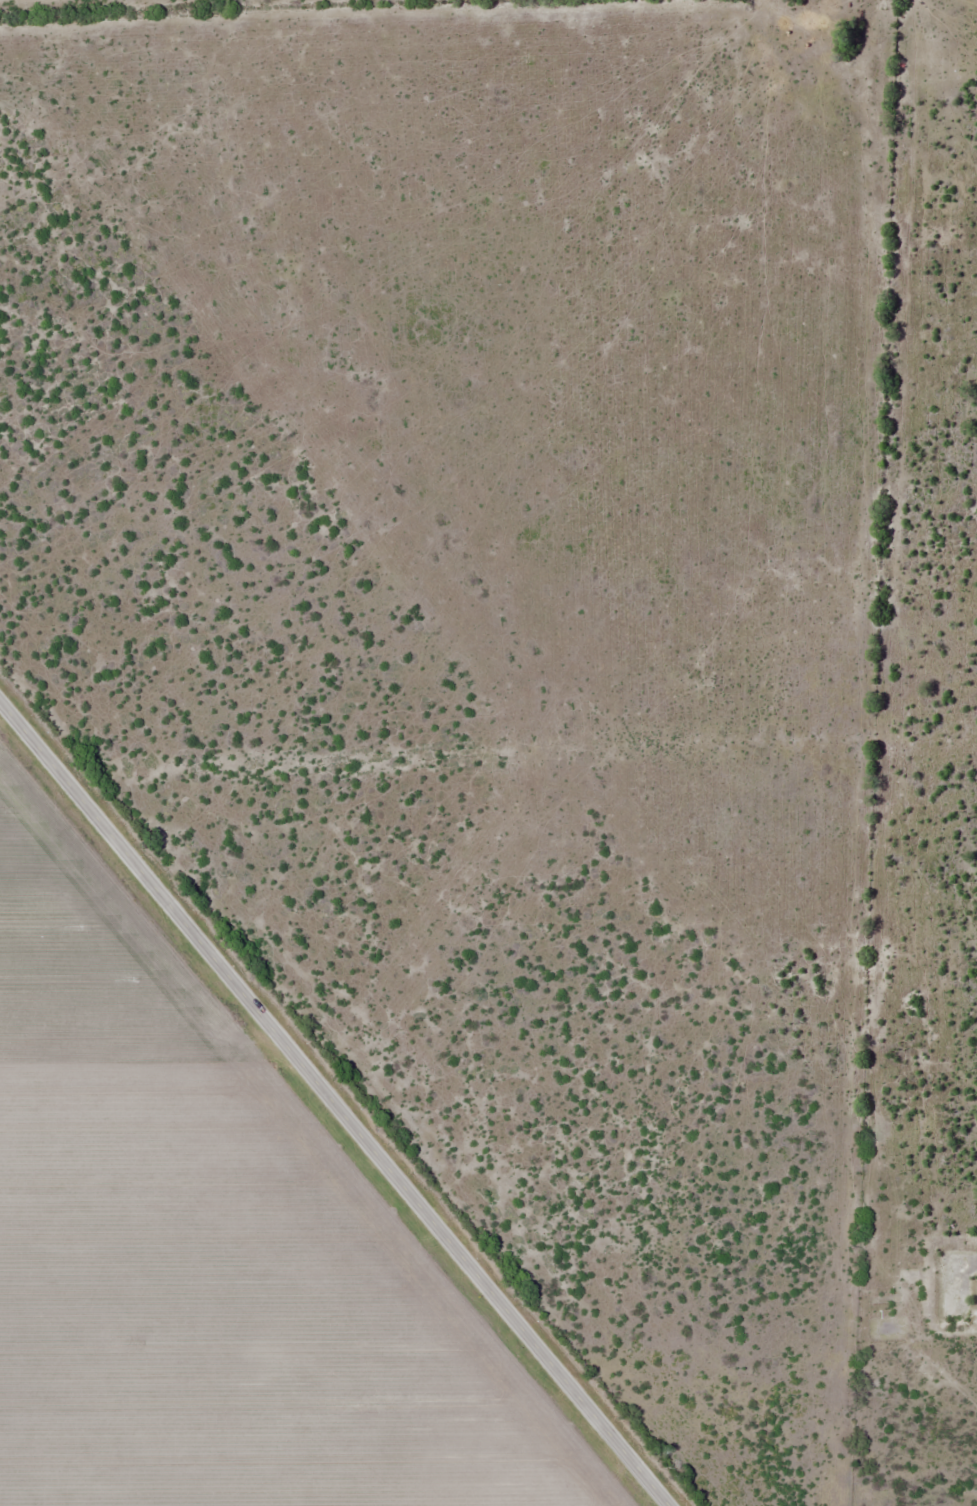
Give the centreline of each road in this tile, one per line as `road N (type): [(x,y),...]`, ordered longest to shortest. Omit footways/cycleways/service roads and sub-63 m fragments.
road 1 (tertiary): [(0,705),(667,1505)]

